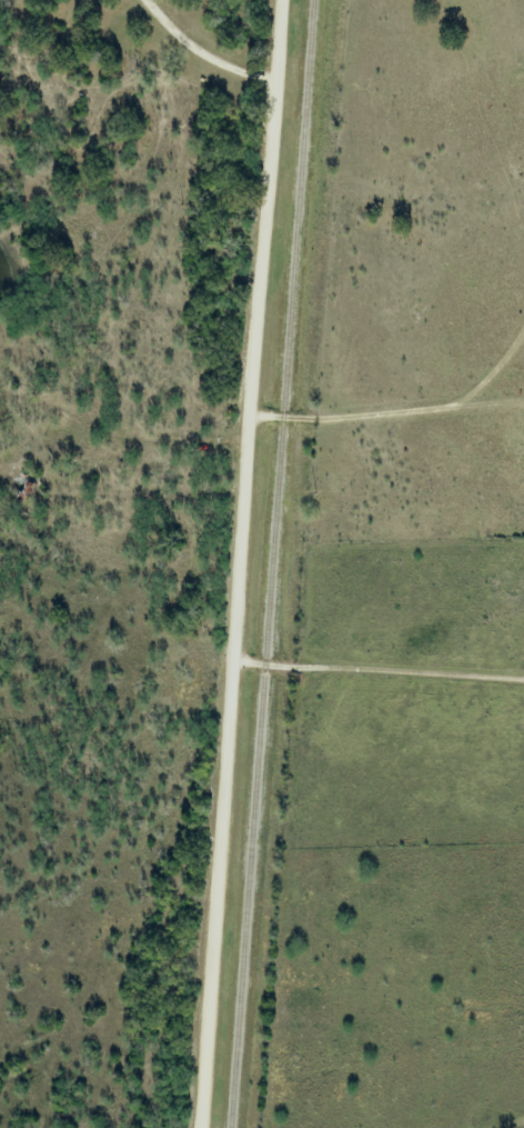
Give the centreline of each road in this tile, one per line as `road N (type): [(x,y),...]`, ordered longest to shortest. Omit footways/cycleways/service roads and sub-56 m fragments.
road 1 (residential): [(195,1127),(254,416),(279,0)]
road 2 (track): [(233,661),(523,682)]
road 3 (track): [(254,416),(321,421),(457,408)]

